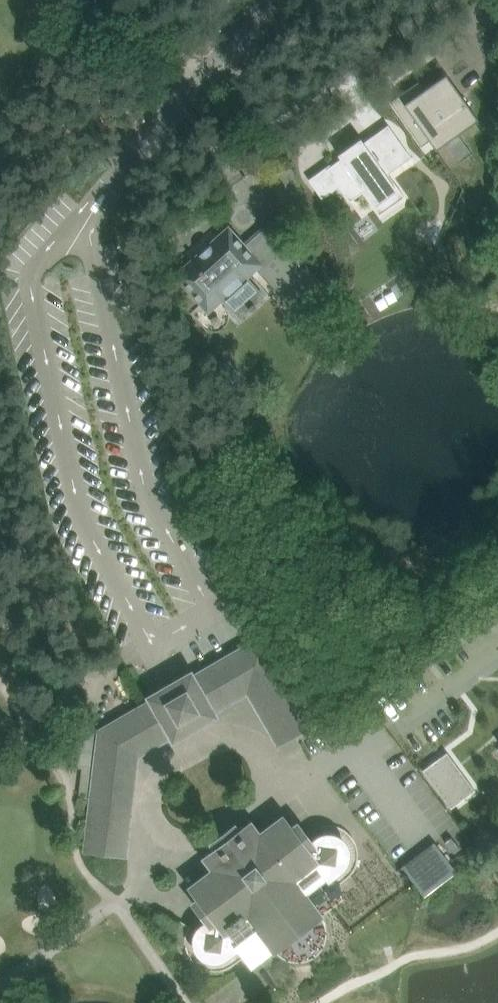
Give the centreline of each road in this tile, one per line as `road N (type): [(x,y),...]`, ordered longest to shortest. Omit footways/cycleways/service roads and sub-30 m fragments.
road 1 (residential): [(268,0),(114,182)]
road 2 (track): [(497,938),(467,950),(407,955),(390,971),(320,1002)]
road 3 (track): [(207,70),(54,0)]

